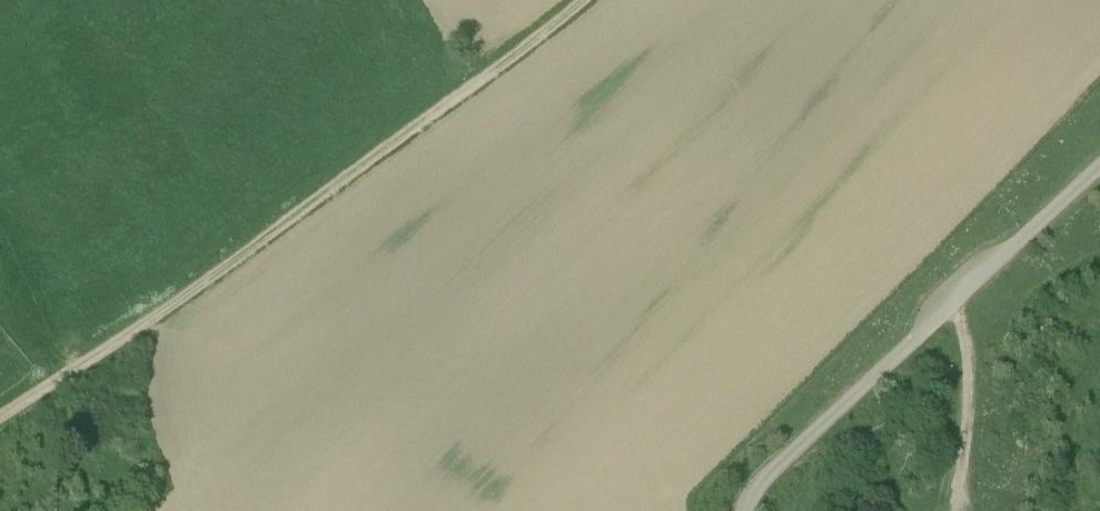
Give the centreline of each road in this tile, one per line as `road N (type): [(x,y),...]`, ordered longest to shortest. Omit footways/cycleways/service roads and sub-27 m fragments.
road 1 (track): [(0,422),(188,302),(583,0)]
road 2 (track): [(1099,171),(793,454),(746,510)]
road 3 (track): [(948,313),(968,389),(961,499)]
road 4 (track): [(78,368),(70,317),(0,209)]

